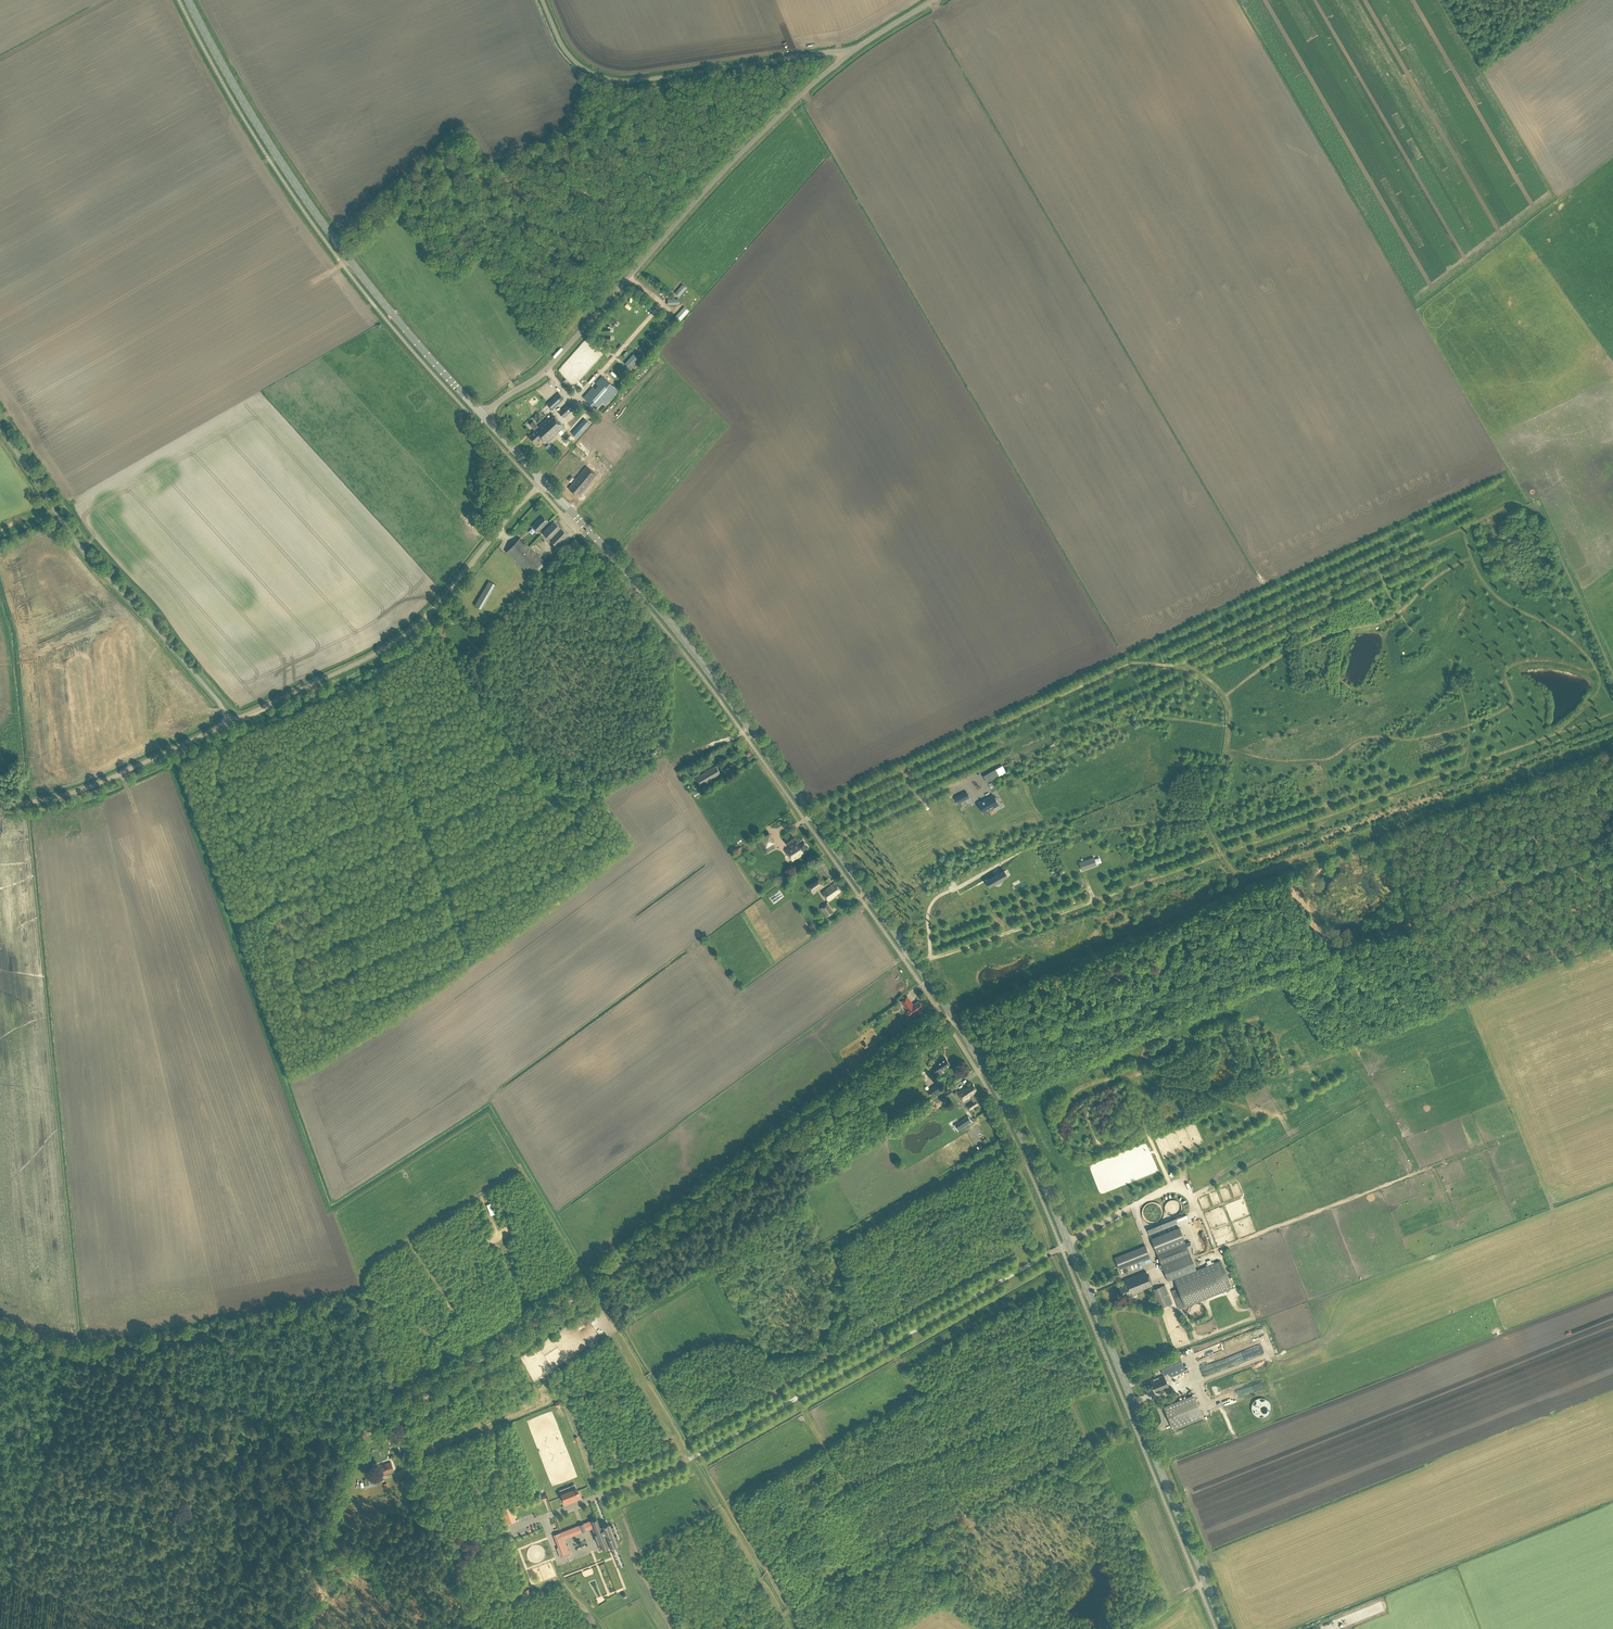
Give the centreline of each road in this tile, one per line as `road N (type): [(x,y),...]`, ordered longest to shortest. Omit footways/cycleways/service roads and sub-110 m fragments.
road 1 (track): [(1094,901),(1559,732),(1599,687),(1597,669),(1557,629),(1498,597),(1477,576),(1460,530),(1183,662),(1126,664),(805,819)]
road 2 (primary): [(1225,1628),(1039,1172),(978,1055),(702,662),(543,481)]
road 3 (track): [(393,1418),(618,1267),(947,1022)]
road 4 (track): [(978,1055),(1411,922),(1612,841)]
road 5 (unclassified): [(483,416),(546,370),(728,165),(848,54)]
road 6 (primary): [(483,416),(338,246),(245,104),(188,0)]
road 7 (unclassified): [(229,722),(403,635),(543,481)]
road 8 (track): [(830,840),(1191,667)]
road 9 (unclassified): [(229,722),(76,541),(0,427)]
road 10 (track): [(0,1328),(347,1449)]
road 11 (unclassified): [(848,54),(608,78),(569,56),(542,0)]
road 12 (track): [(1296,958),(1211,835),(1207,817),(1227,749),(1229,704),(1183,662)]
road 13 (track): [(1225,696),(1307,643),(1392,617),(1471,557)]
road 14 (unclassified): [(0,804),(86,788),(229,722)]
road 15 (track): [(467,1628),(393,1418)]
road 16 (track): [(184,1628),(0,1576)]
road 17 (track): [(296,1628),(347,1449)]

